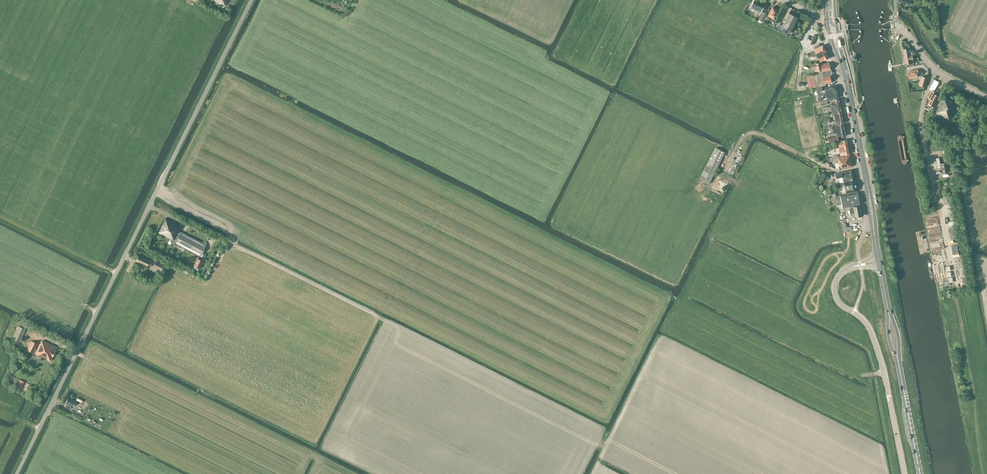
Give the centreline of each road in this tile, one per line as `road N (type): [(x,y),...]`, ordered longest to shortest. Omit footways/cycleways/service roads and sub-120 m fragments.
road 1 (unclassified): [(17,473),(251,0)]
road 2 (unclassified): [(904,473),(874,338),(835,289),(844,270),(879,261)]
road 3 (primary): [(868,188),(841,58)]

